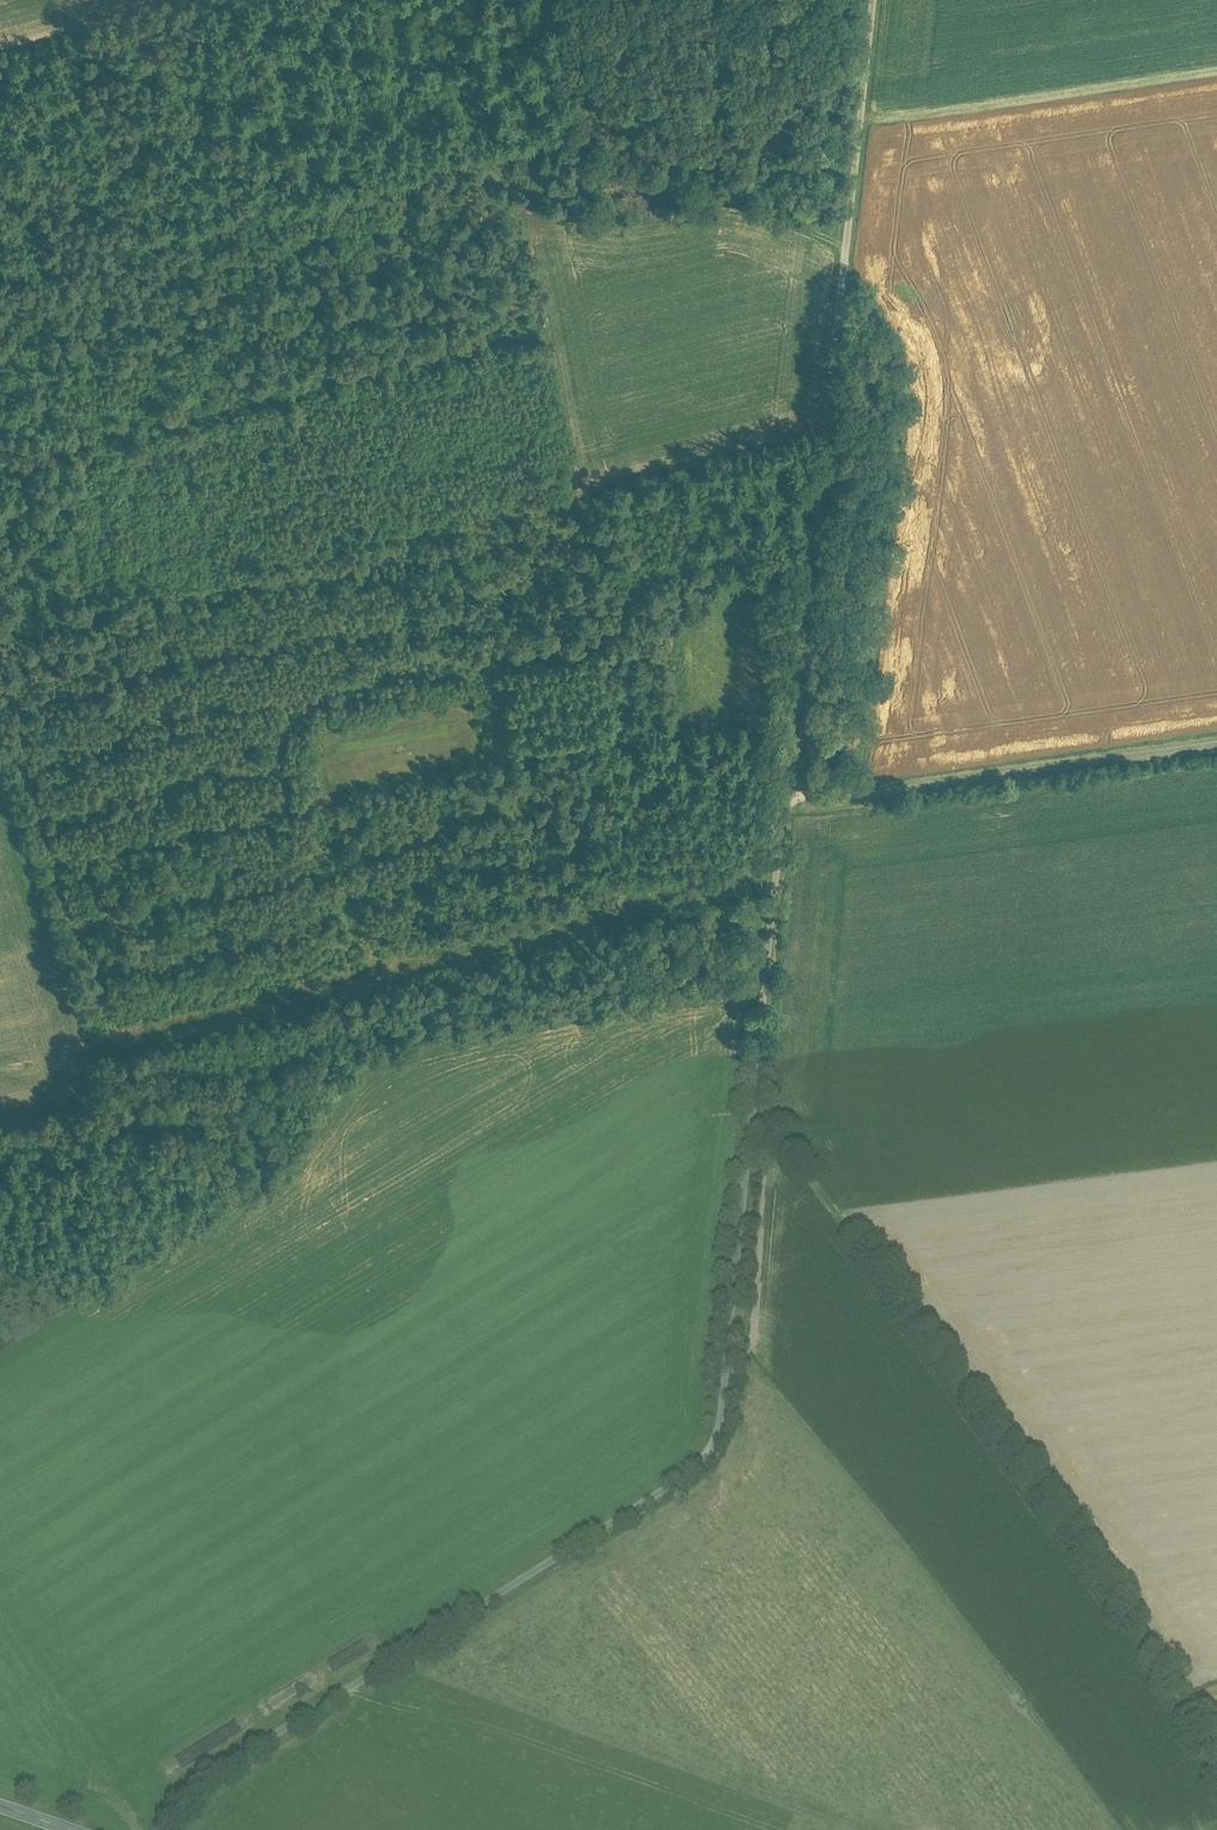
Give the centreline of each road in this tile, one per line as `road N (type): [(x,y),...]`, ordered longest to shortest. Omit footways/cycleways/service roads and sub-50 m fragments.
road 1 (residential): [(165,1829),(190,1792),(700,1456),(718,1422),(794,803)]
road 2 (residential): [(794,803),(872,0)]
road 3 (residential): [(1216,745),(794,803)]
road 4 (track): [(861,116),(1216,64)]

